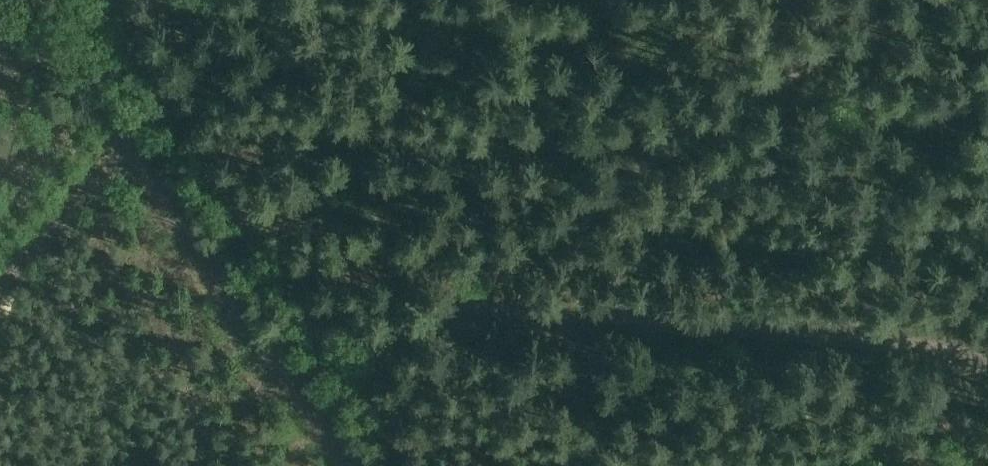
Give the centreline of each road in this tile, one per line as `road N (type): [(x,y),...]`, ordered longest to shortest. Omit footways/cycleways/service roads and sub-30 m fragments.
road 1 (track): [(433,311),(676,146),(918,0)]
road 2 (track): [(433,311),(888,337),(987,359)]
road 3 (track): [(272,366),(126,147)]
road 4 (track): [(126,147),(0,283)]
road 5 (track): [(272,366),(363,348),(433,311)]
road 6 (track): [(126,147),(105,73),(60,0)]
road 7 (track): [(341,465),(272,366)]

